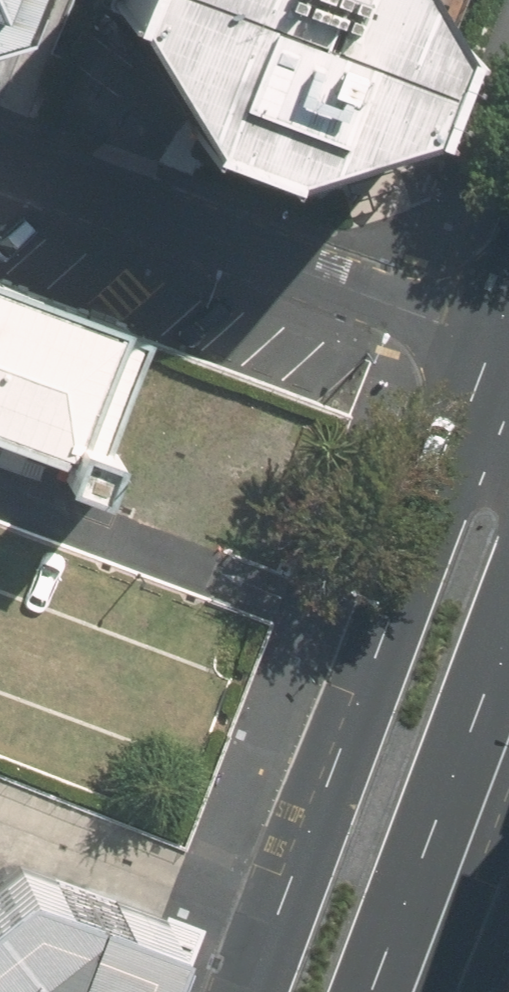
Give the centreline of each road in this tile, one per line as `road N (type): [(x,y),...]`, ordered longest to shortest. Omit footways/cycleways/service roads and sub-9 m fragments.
road 1 (secondary): [(242,991),(503,335)]
road 2 (residential): [(0,159),(445,323),(503,335)]
road 3 (secondary): [(508,628),(372,991)]

